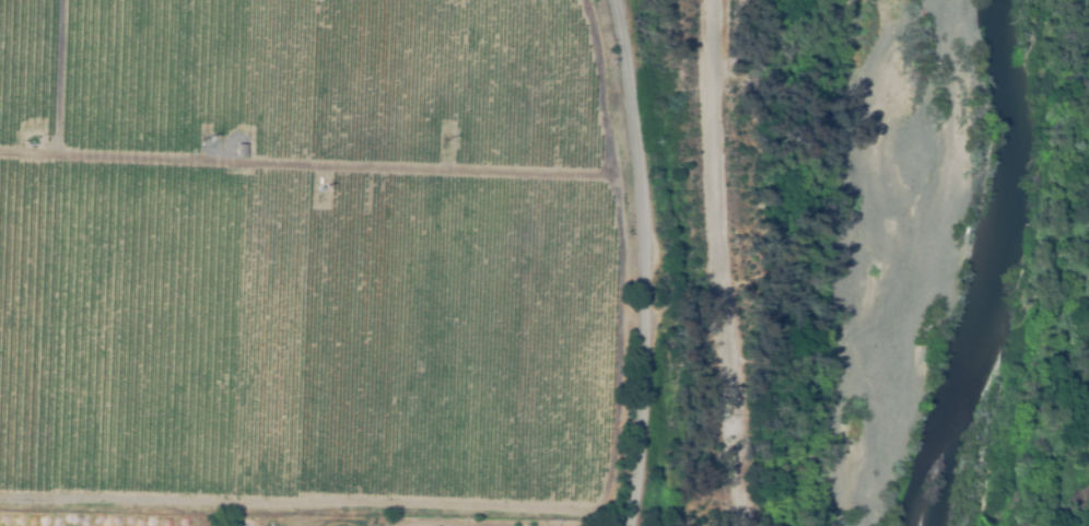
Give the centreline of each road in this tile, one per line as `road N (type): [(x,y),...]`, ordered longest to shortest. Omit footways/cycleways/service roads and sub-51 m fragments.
road 1 (residential): [(629,525),(647,225),(612,0)]
road 2 (residential): [(763,525),(706,0)]

